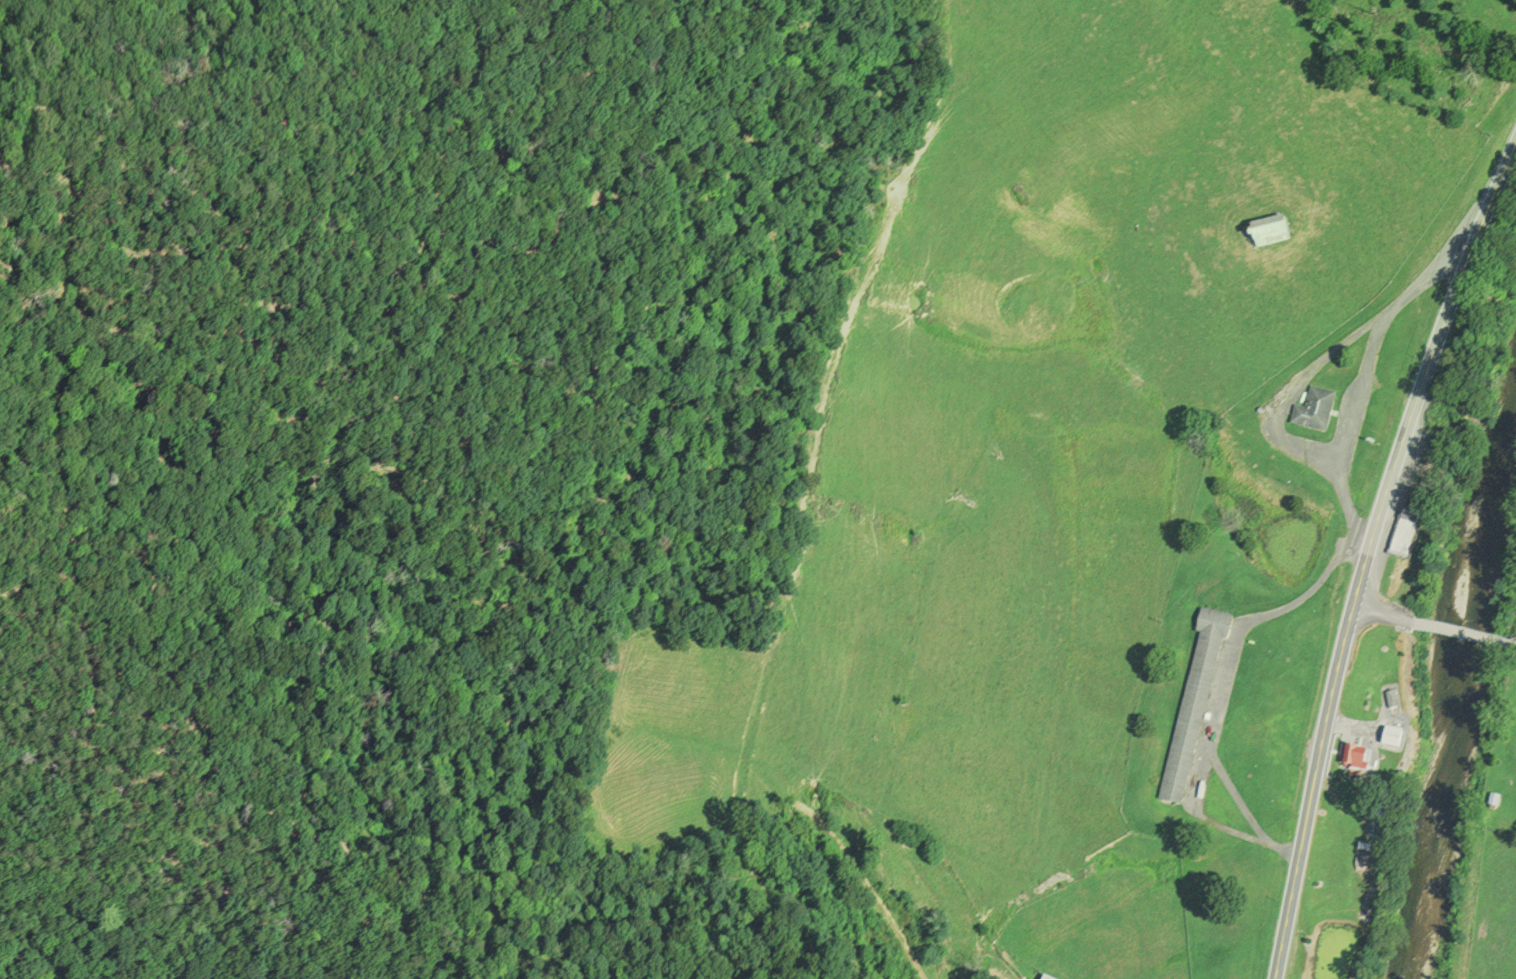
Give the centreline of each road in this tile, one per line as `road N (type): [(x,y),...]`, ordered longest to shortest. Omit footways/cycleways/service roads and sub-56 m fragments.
road 1 (primary): [(1277,978),(1372,545),(1463,265),(1515,154)]

